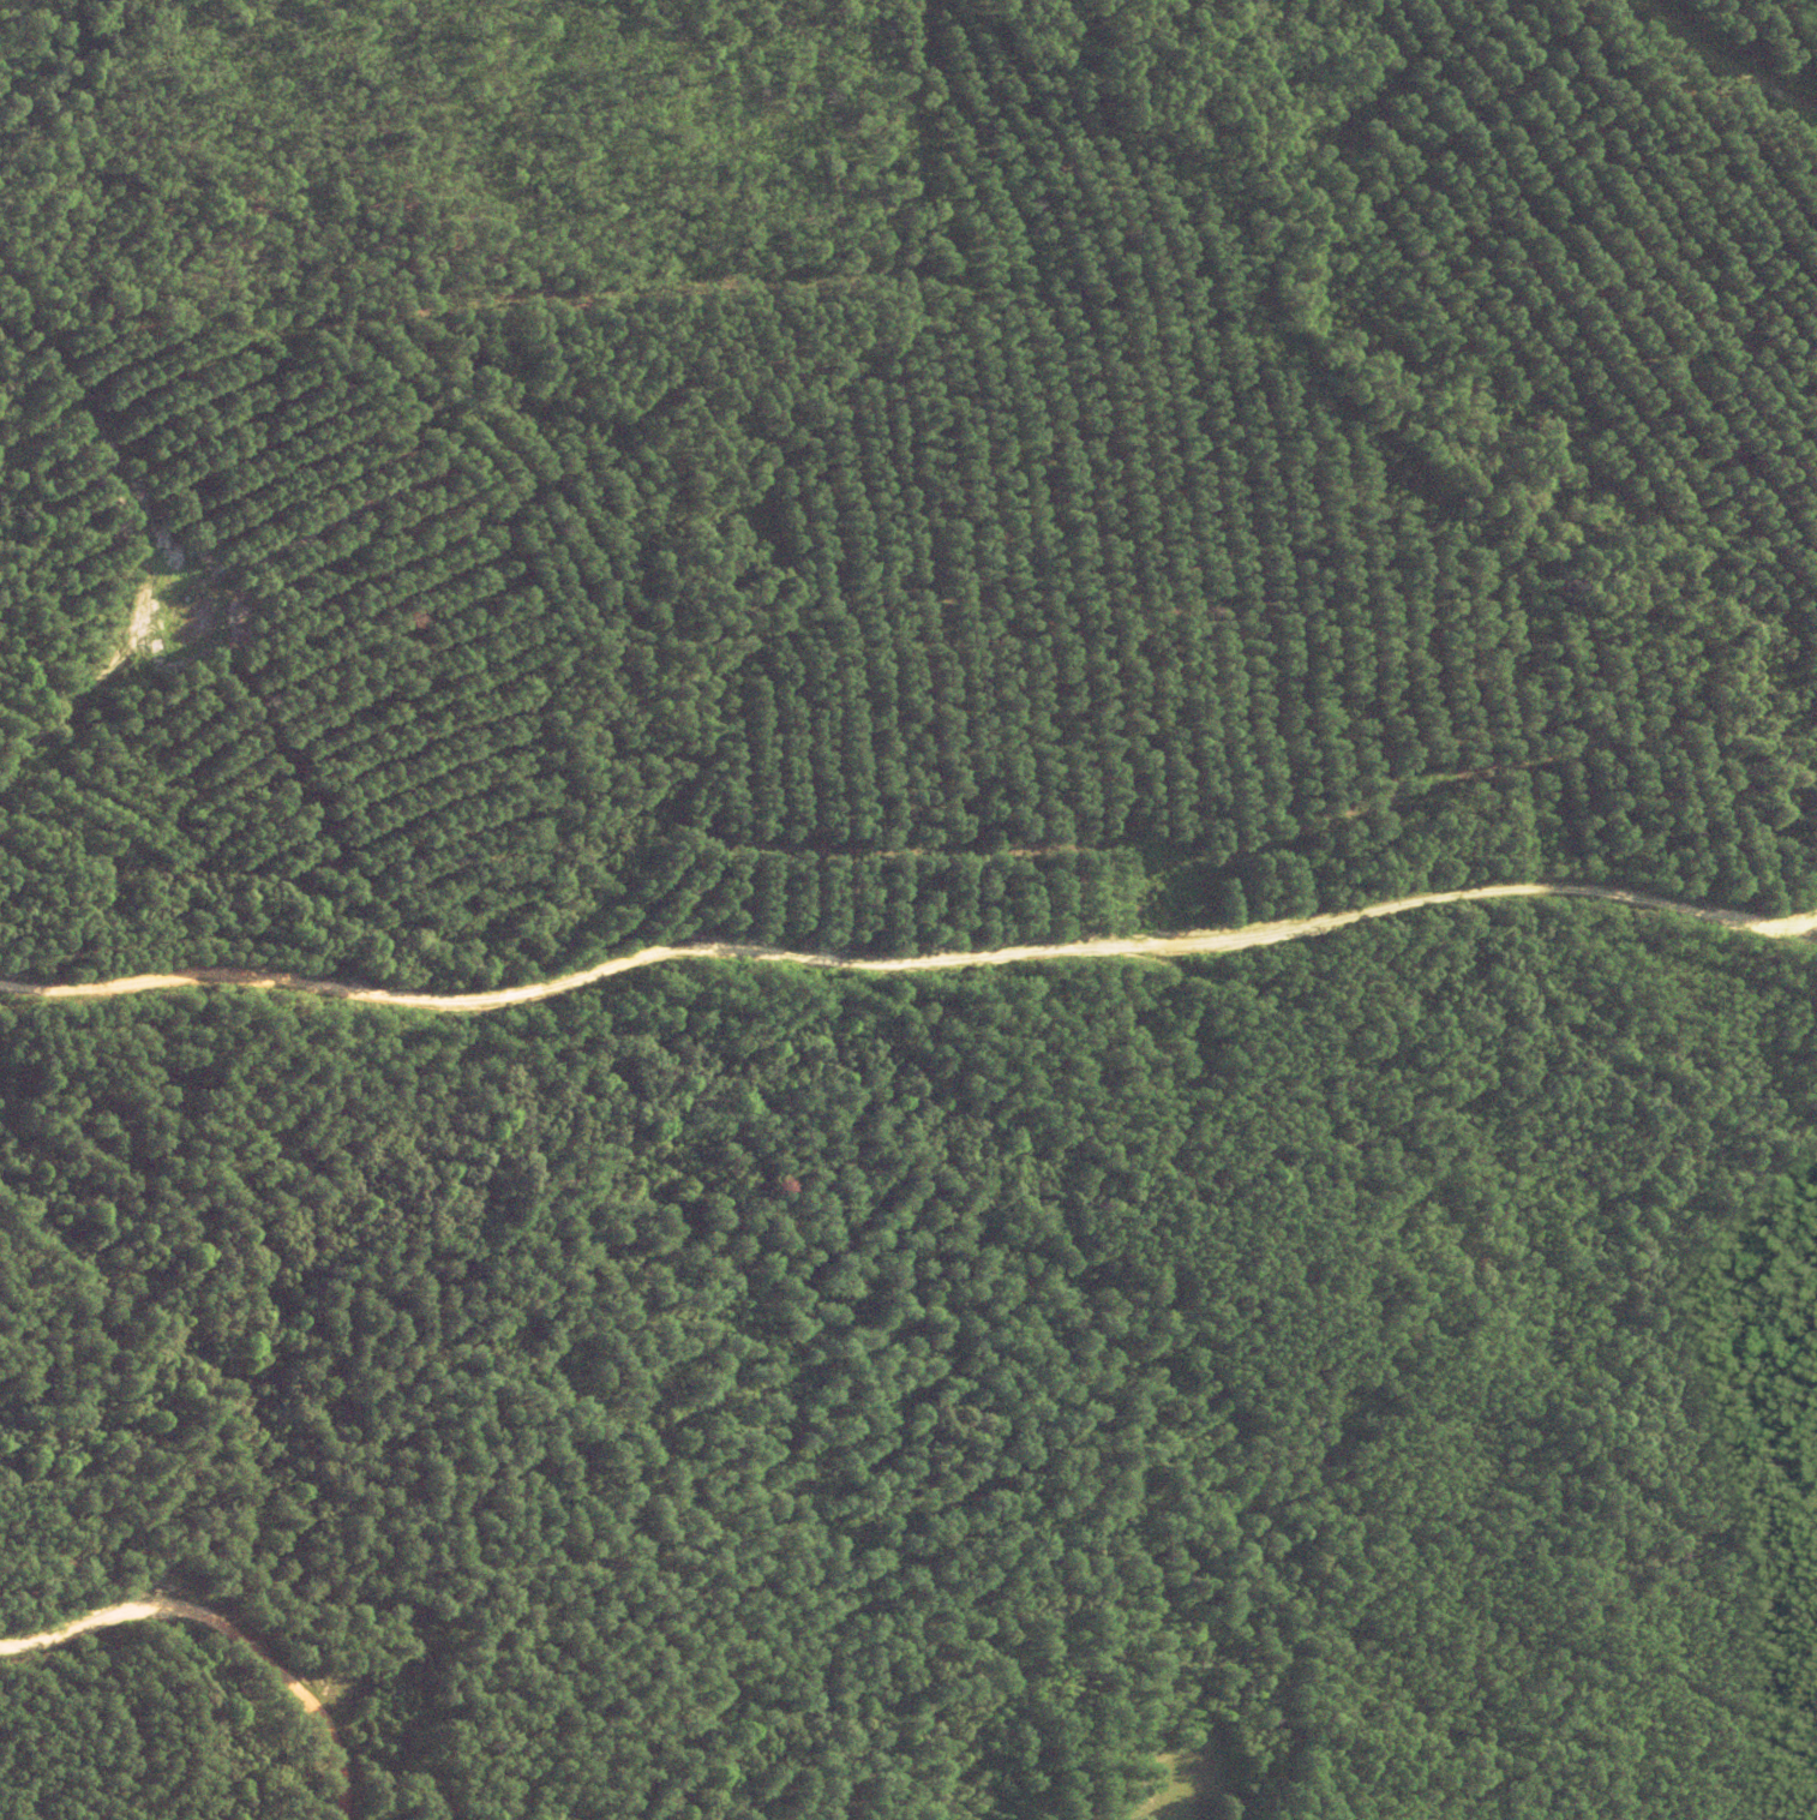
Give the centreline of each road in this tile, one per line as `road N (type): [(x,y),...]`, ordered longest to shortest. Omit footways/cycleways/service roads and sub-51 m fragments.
road 1 (track): [(0,975),(64,992),(211,969),(458,1000),(697,950),(896,968),(1254,940),(1530,886),(1816,923)]
road 2 (track): [(340,1819),(332,1740),(202,1618),(137,1614),(0,1646)]

